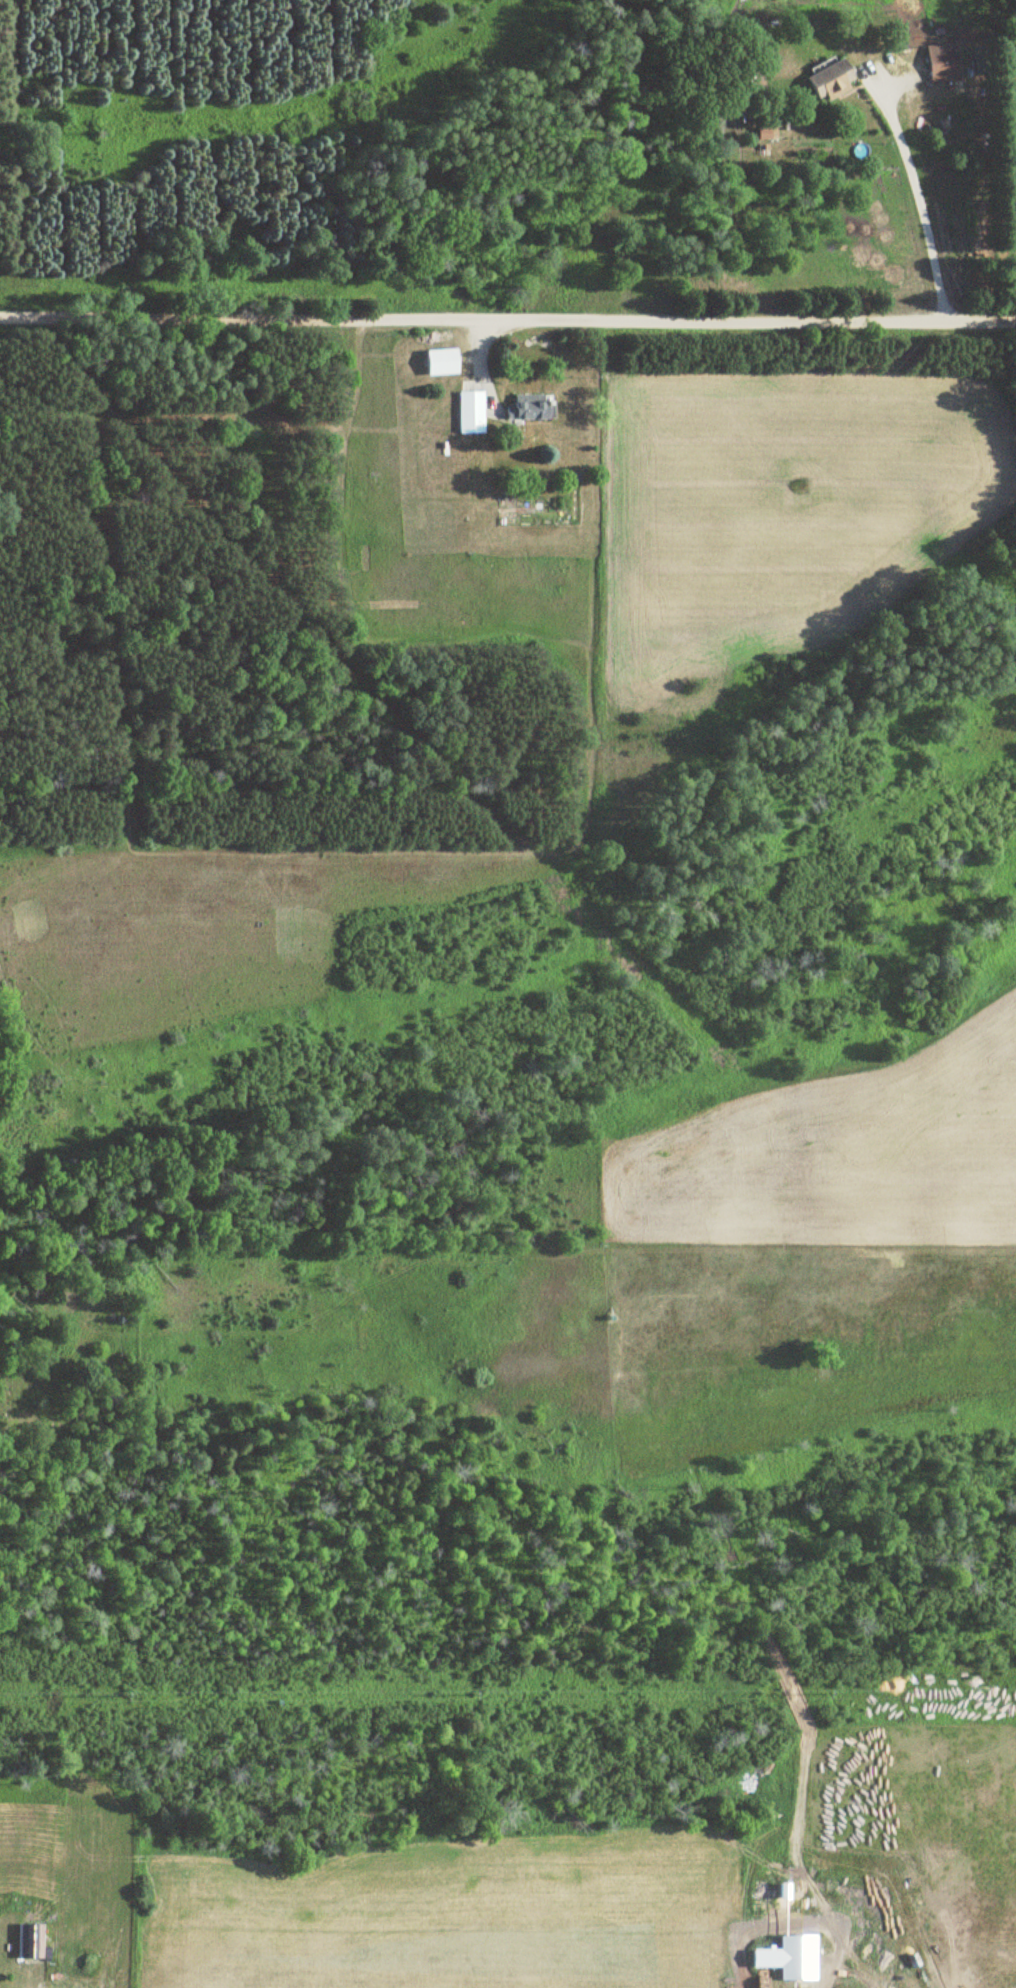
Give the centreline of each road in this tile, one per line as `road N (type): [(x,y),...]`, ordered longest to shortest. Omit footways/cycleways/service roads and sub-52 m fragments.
road 1 (residential): [(1015,320),(477,324)]

